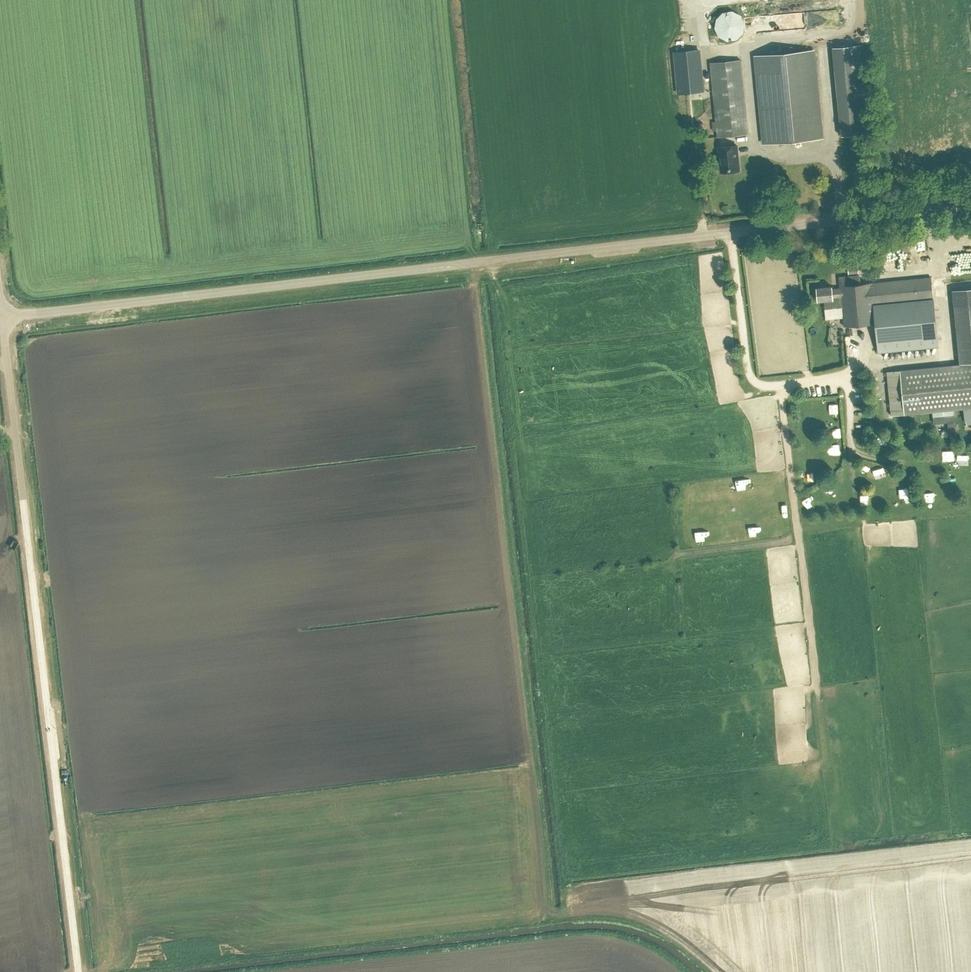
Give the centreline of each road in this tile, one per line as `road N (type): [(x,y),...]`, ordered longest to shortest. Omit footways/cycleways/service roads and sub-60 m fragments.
road 1 (unclassified): [(2,318),(970,203)]
road 2 (unclassified): [(79,971),(2,318)]
road 3 (track): [(783,384),(816,687)]

